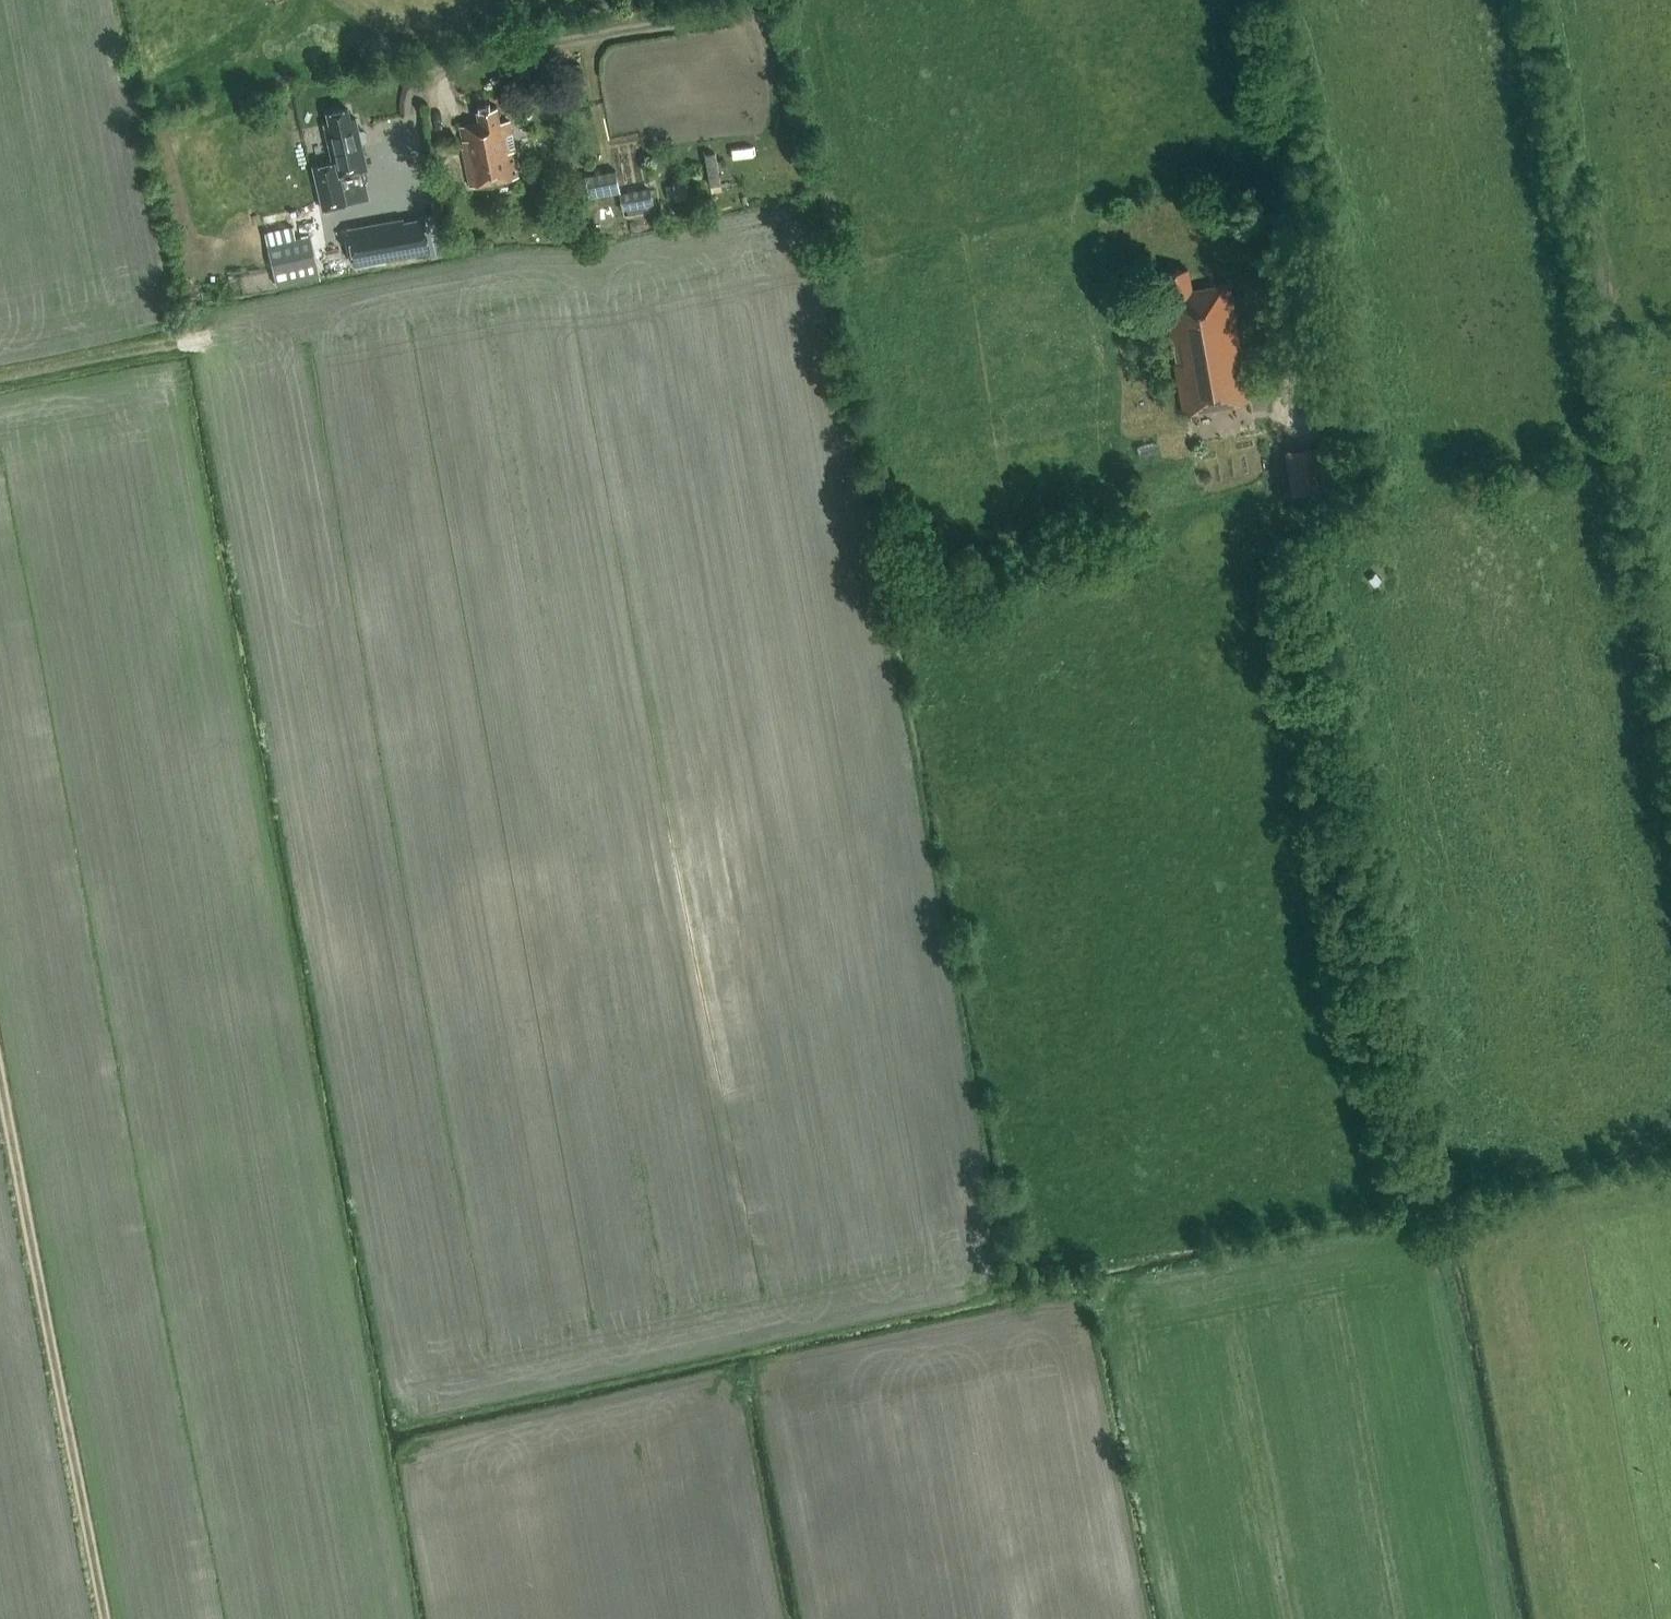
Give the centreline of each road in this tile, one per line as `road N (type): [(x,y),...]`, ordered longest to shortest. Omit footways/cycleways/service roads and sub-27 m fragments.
road 1 (track): [(1255,0),(1318,329),(1281,408)]
road 2 (track): [(731,0),(473,55),(413,84),(410,104)]

